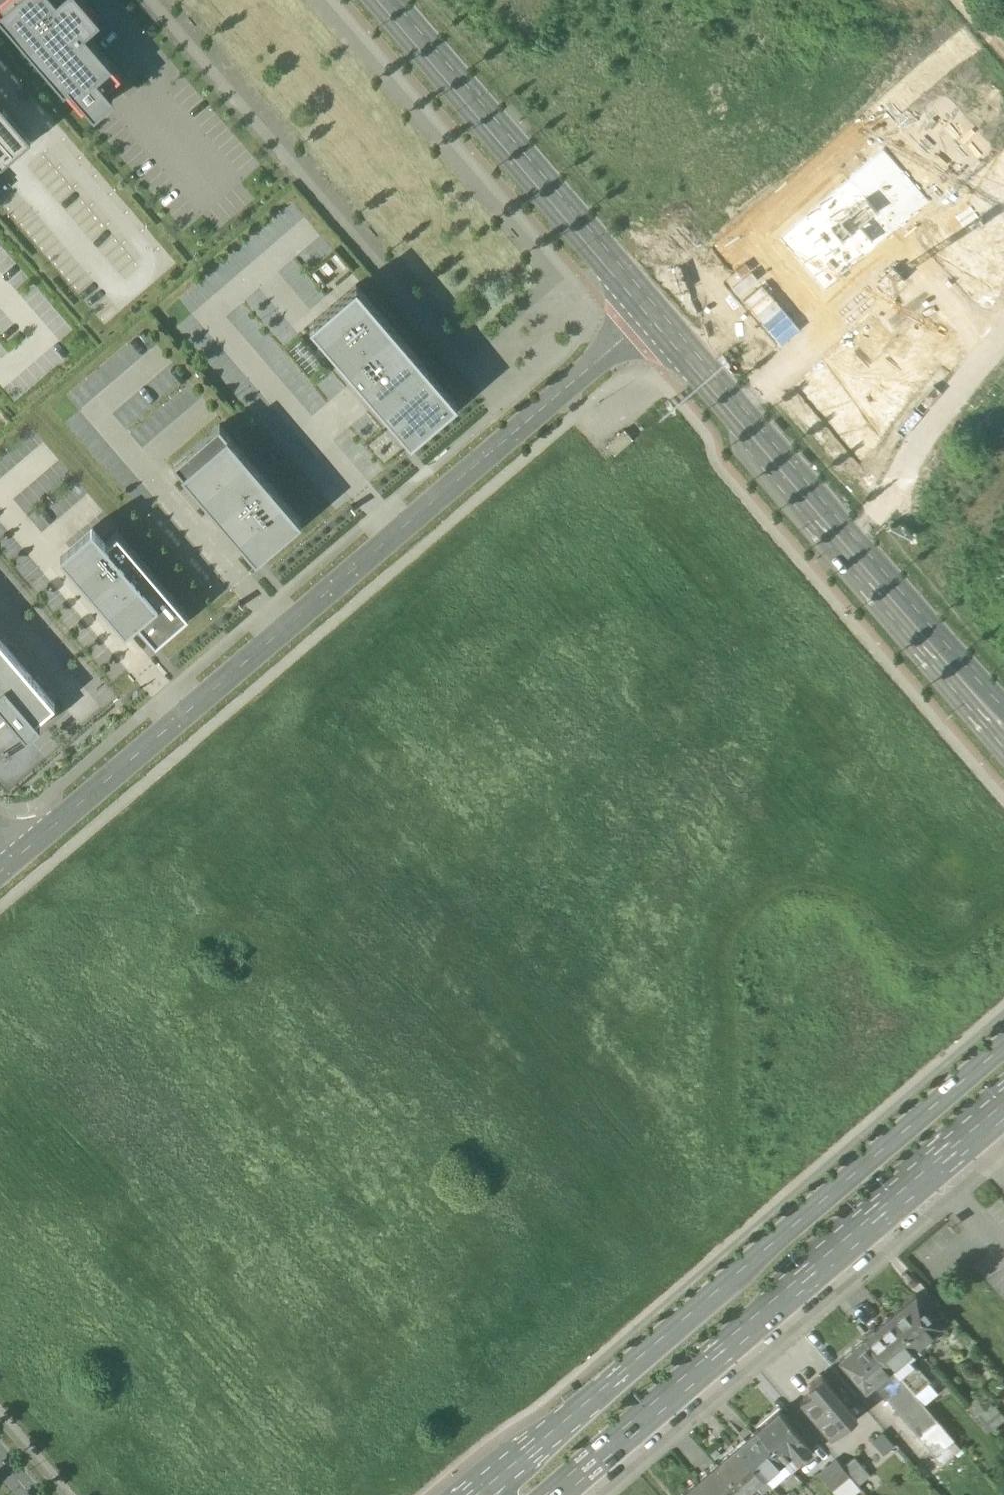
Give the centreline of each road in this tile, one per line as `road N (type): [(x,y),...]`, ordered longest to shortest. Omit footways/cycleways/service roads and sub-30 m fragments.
road 1 (residential): [(650,317),(12,862)]
road 2 (primary): [(548,1494),(1003,1103)]
road 3 (primary): [(1003,1046),(571,1417)]
road 4 (tertiary): [(1003,712),(650,317)]
road 5 (unclassified): [(621,283),(953,27)]
road 6 (tertiary): [(621,283),(374,0)]
road 7 (primary): [(571,1417),(477,1494)]

